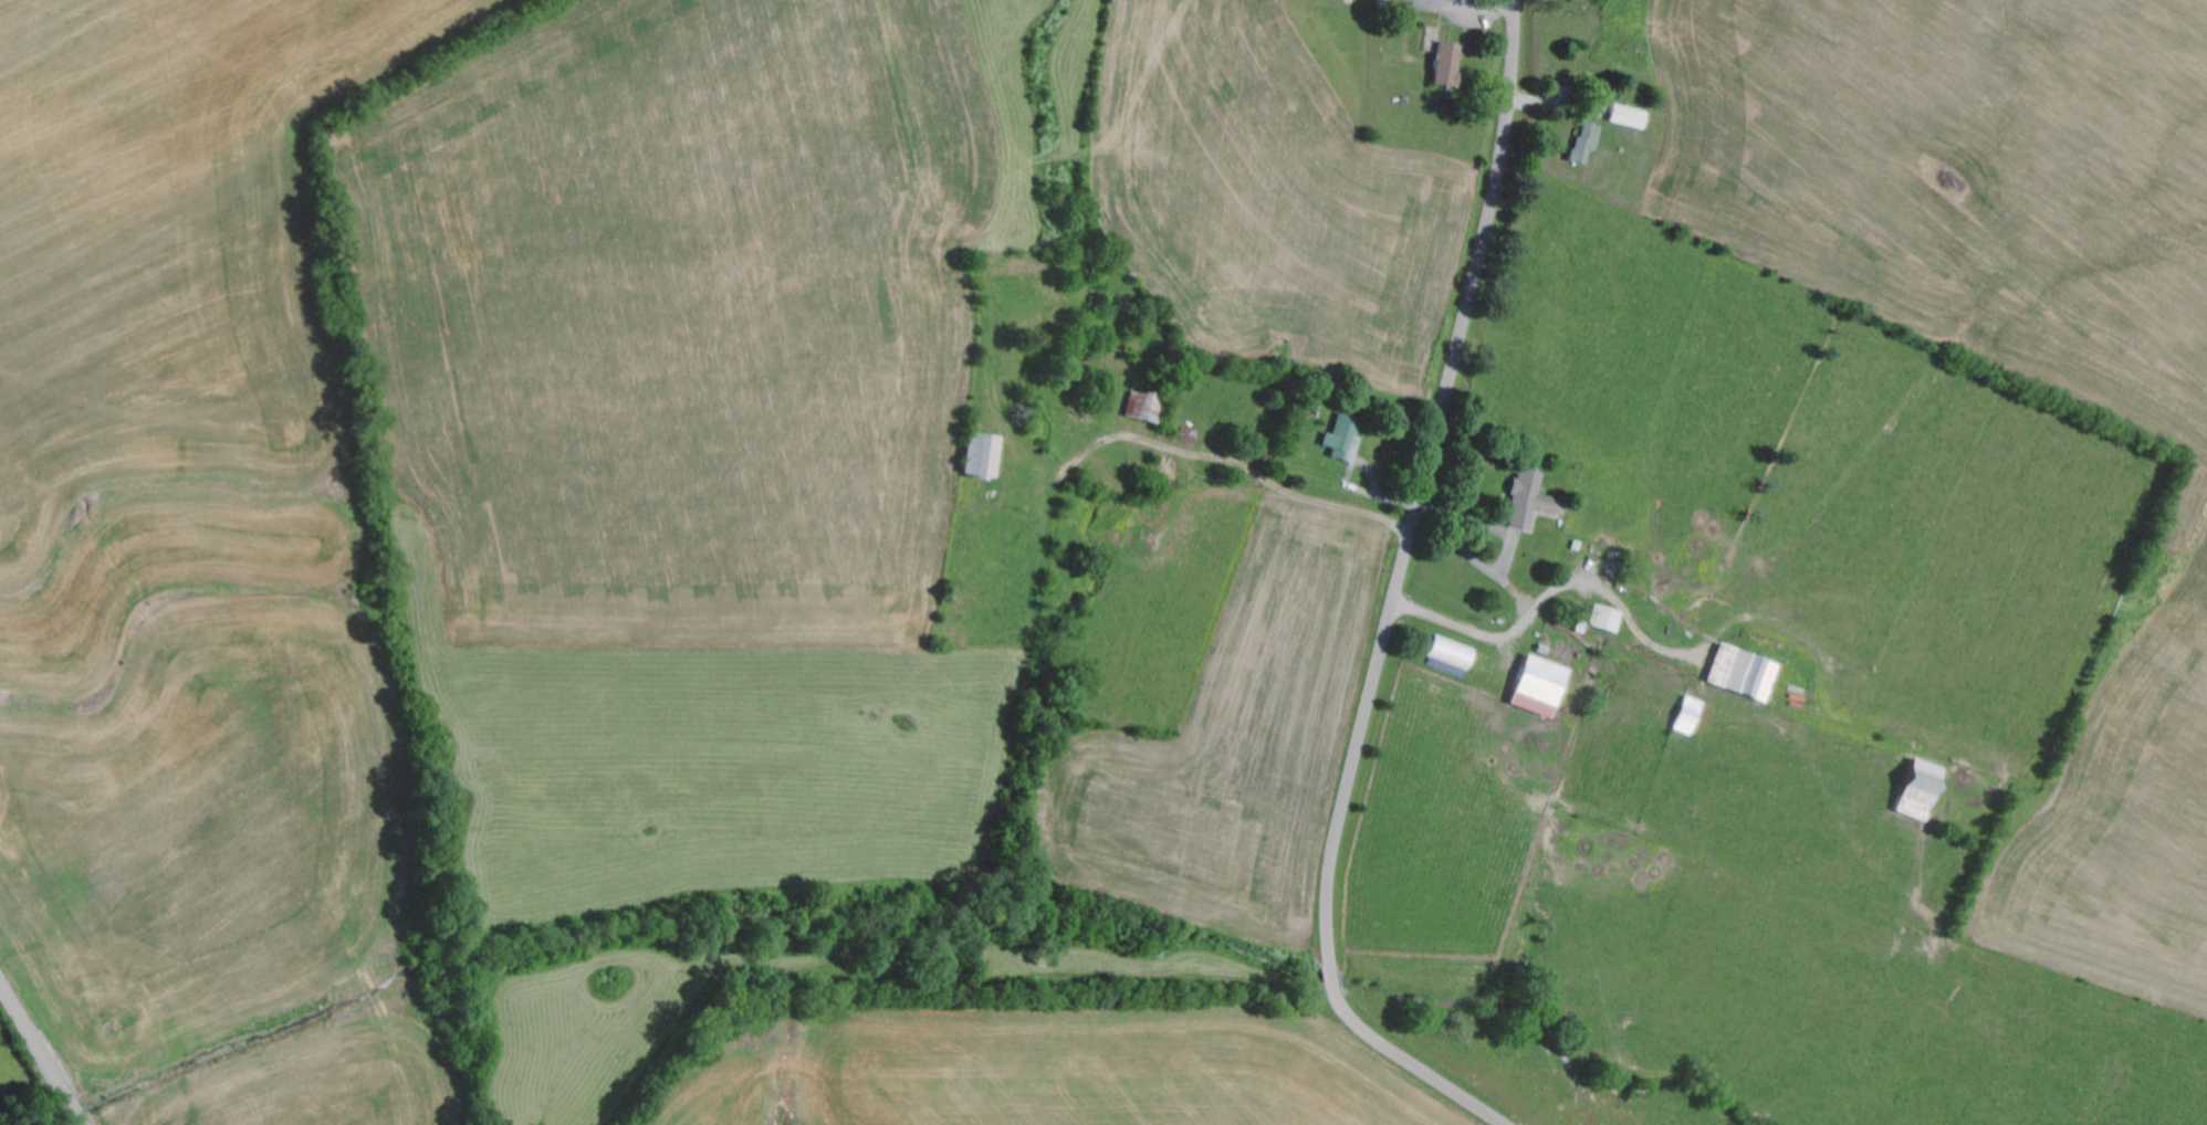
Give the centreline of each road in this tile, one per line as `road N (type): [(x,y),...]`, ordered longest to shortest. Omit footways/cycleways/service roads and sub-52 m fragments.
road 1 (residential): [(1517,0),(1500,176),(1348,789),(1328,902),(1333,986),(1352,1018),(1504,1124)]
road 2 (secondary): [(0,983),(82,1124)]

